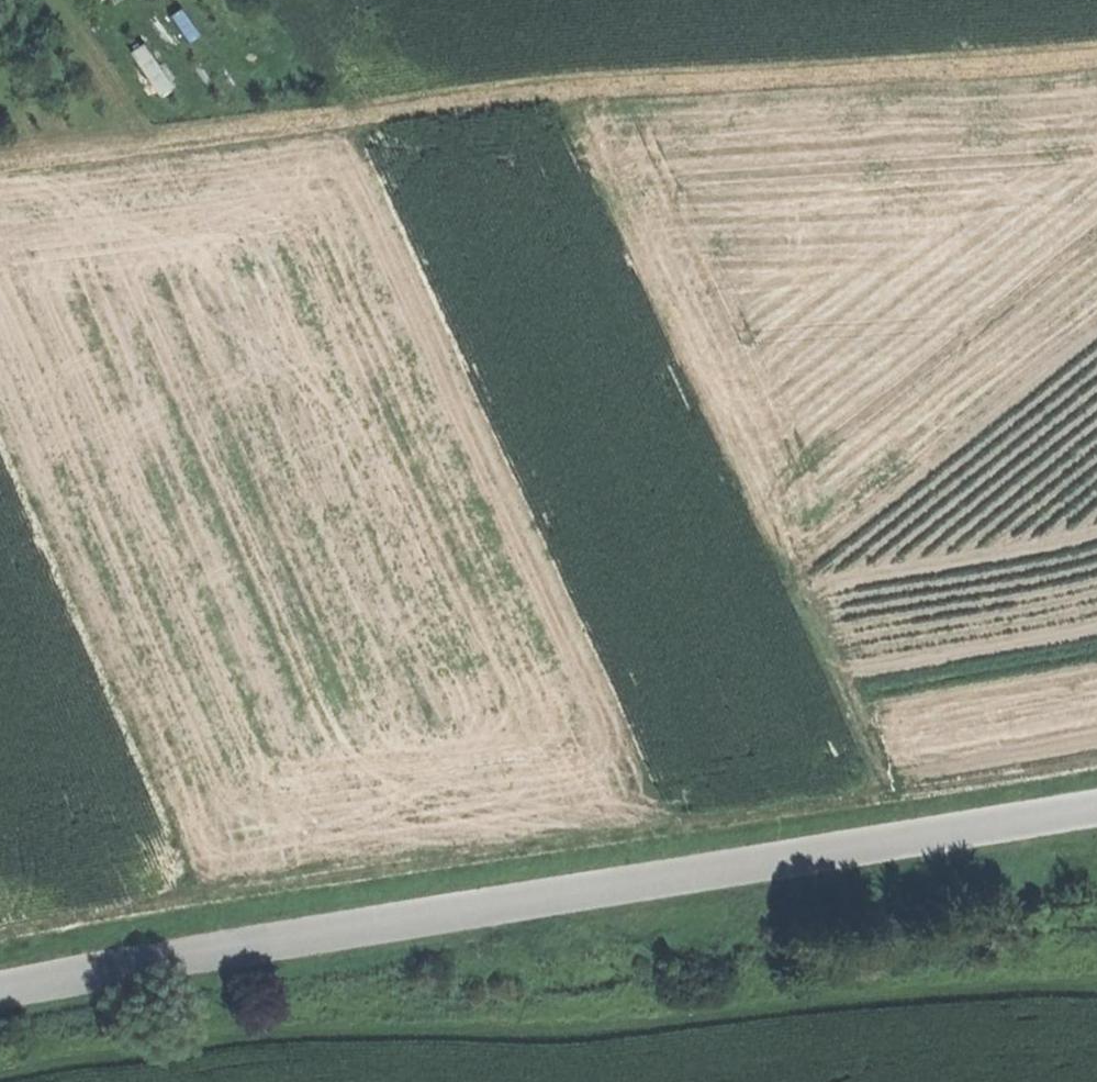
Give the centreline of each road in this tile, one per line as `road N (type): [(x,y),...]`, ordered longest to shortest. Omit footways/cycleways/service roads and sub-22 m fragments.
road 1 (unclassified): [(0,983),(1096,810)]

